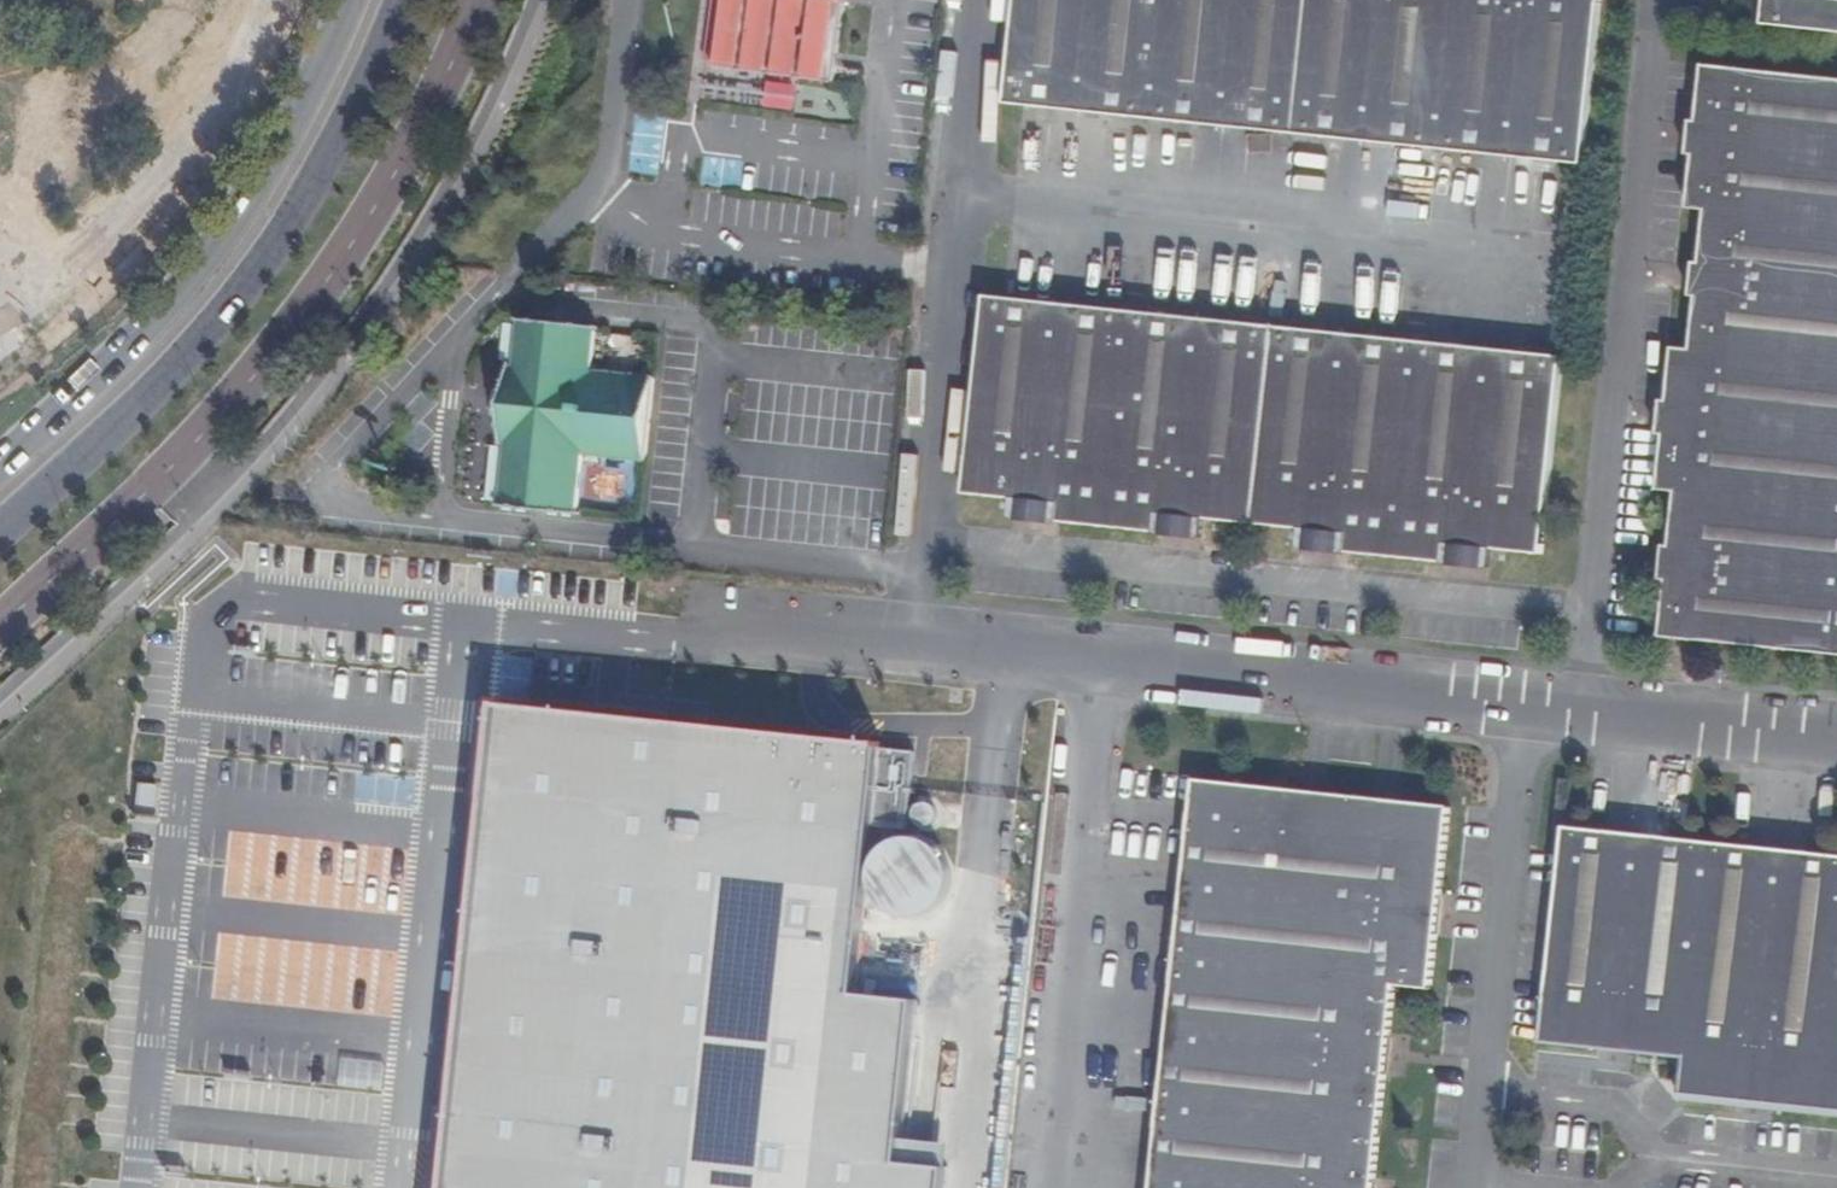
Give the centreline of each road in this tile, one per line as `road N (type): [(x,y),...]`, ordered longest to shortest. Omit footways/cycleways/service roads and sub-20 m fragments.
road 1 (unclassified): [(1098,665),(1836,737)]
road 2 (primary): [(0,530),(199,341),(307,204),(400,0)]
road 3 (unclassified): [(974,0),(903,641)]
road 4 (primary): [(349,0),(244,206),(144,330),(0,463)]
road 5 (unclassified): [(1042,1187),(1098,665)]
road 6 (residential): [(256,0),(123,198),(0,303)]
road 7 (unclassified): [(678,636),(903,641)]
road 8 (unclassified): [(903,641),(1098,665)]

